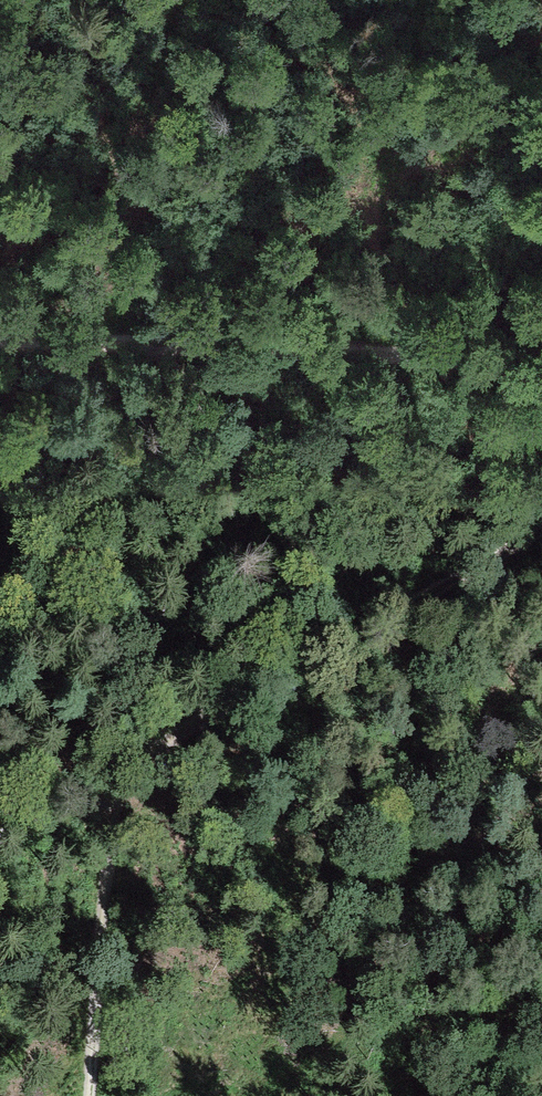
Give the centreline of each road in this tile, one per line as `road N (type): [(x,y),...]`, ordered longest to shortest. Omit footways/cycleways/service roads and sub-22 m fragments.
road 1 (track): [(0,348),(541,365)]
road 2 (track): [(98,774),(198,706),(541,532)]
road 3 (track): [(79,1095),(98,774),(0,838)]
road 4 (track): [(114,351),(212,424),(278,533),(285,620),(270,669)]

